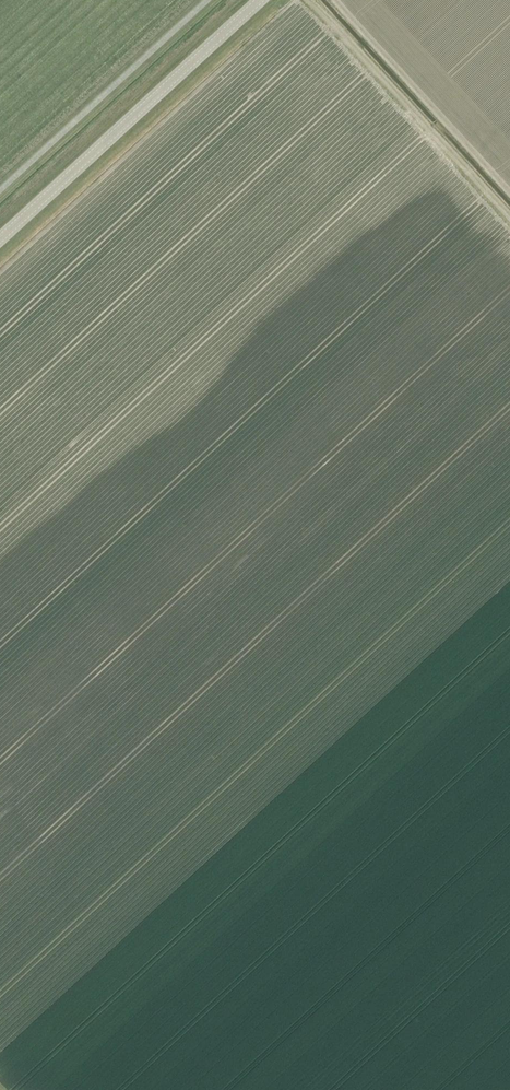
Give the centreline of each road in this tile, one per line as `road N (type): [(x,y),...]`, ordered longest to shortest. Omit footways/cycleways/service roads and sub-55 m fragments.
road 1 (tertiary): [(0,239),(260,0)]

